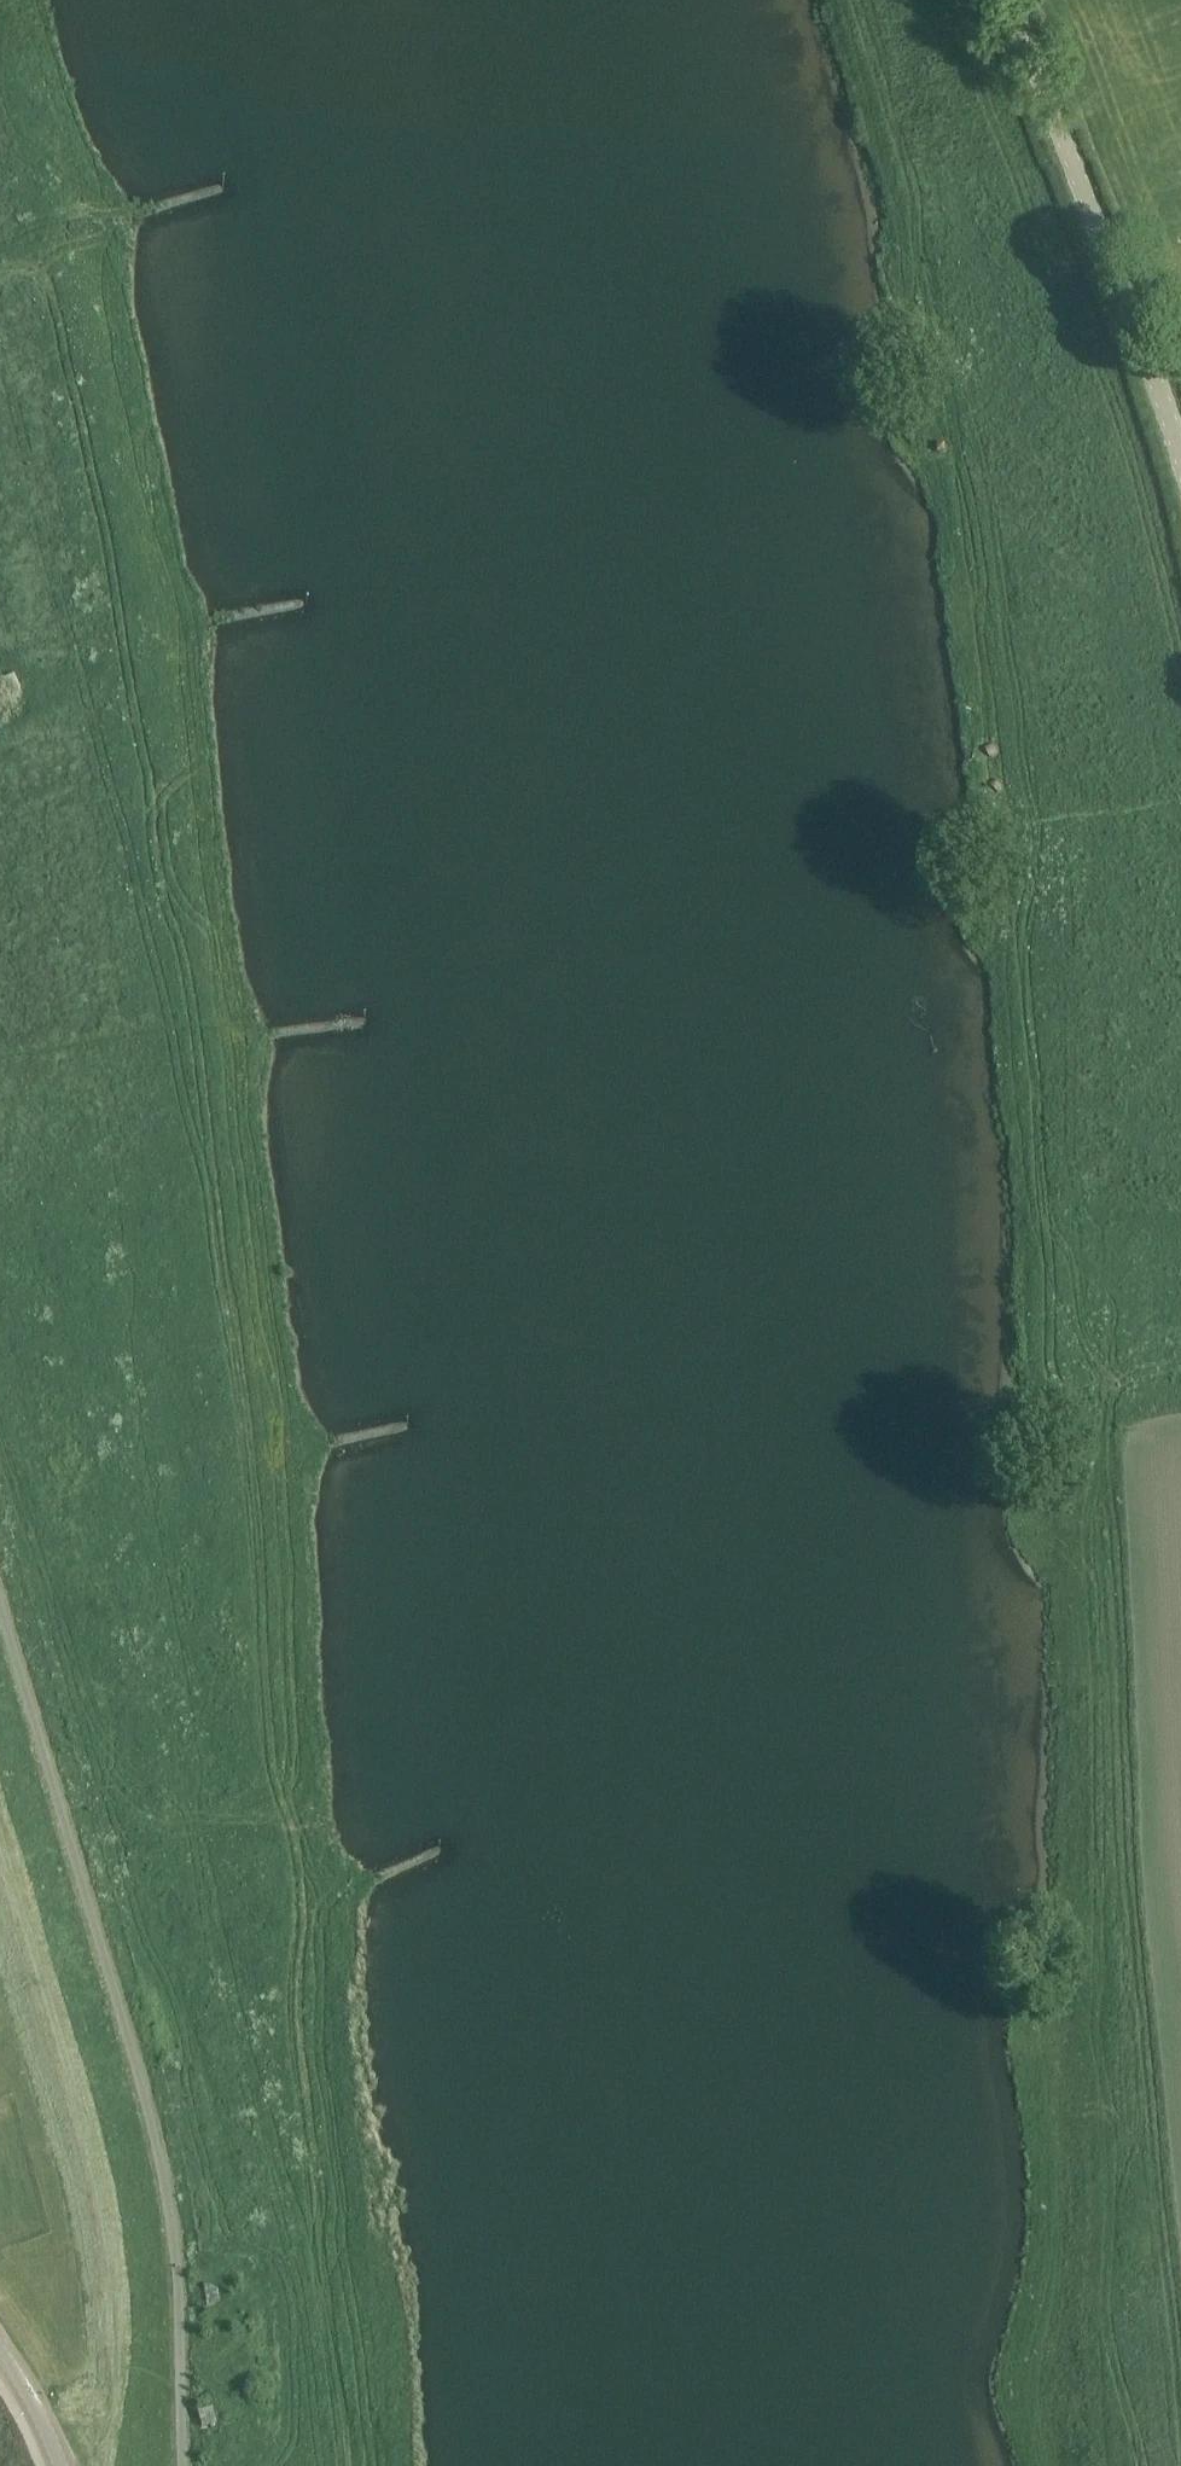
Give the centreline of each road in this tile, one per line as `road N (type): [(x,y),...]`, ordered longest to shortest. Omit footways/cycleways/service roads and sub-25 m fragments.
road 1 (tertiary): [(1180,464),(1010,0)]
road 2 (secondary): [(60,2465),(0,2356)]

